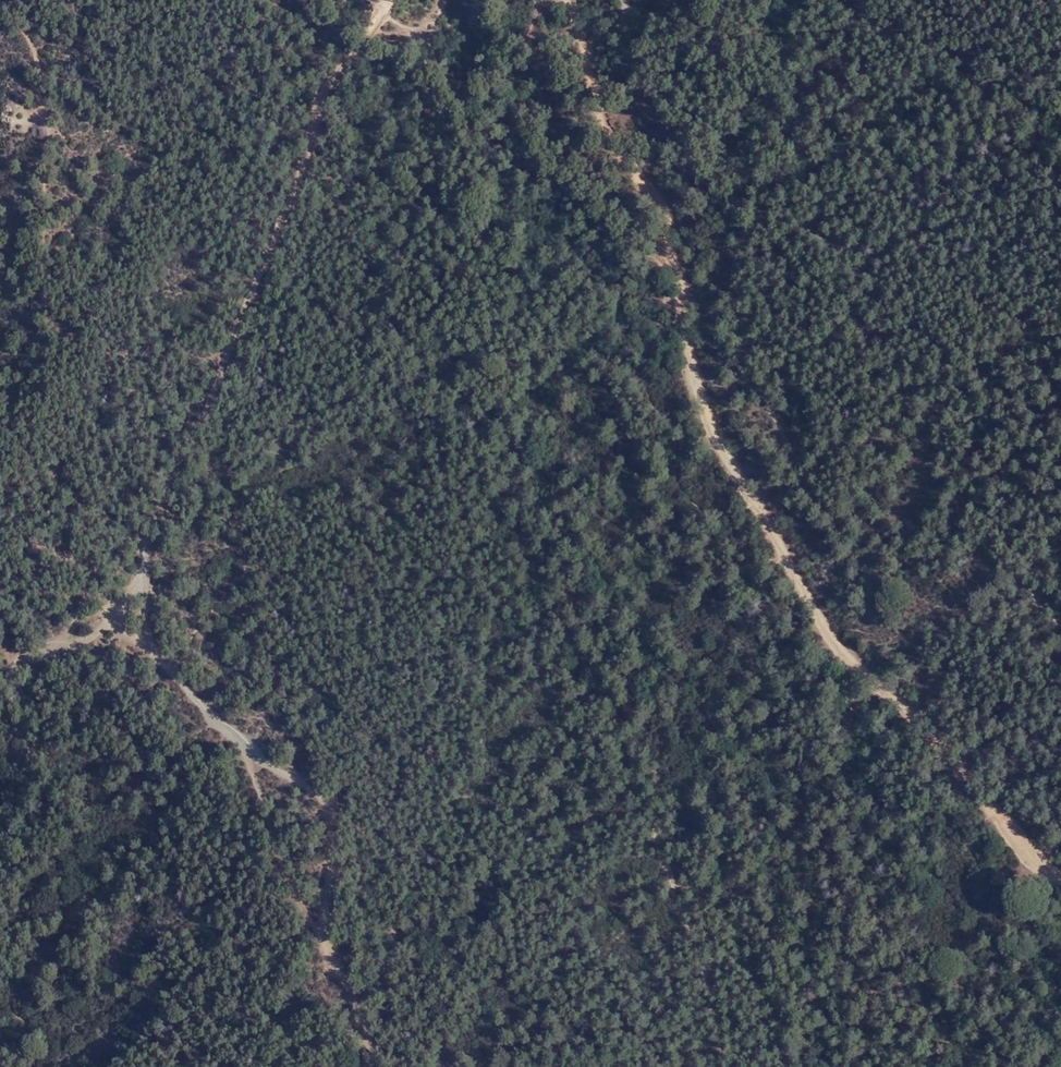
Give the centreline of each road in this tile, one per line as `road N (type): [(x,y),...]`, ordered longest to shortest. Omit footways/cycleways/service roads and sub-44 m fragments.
road 1 (track): [(570,0),(600,121),(665,202),(710,425),(816,616),(847,659),(956,758),(1060,886)]
road 2 (track): [(0,670),(123,623),(163,501),(219,381),(324,97),(394,0)]
road 3 (track): [(123,623),(246,744),(326,800),(331,850),(325,934),(374,1066)]
road 4 (track): [(246,744),(289,878),(325,934)]

